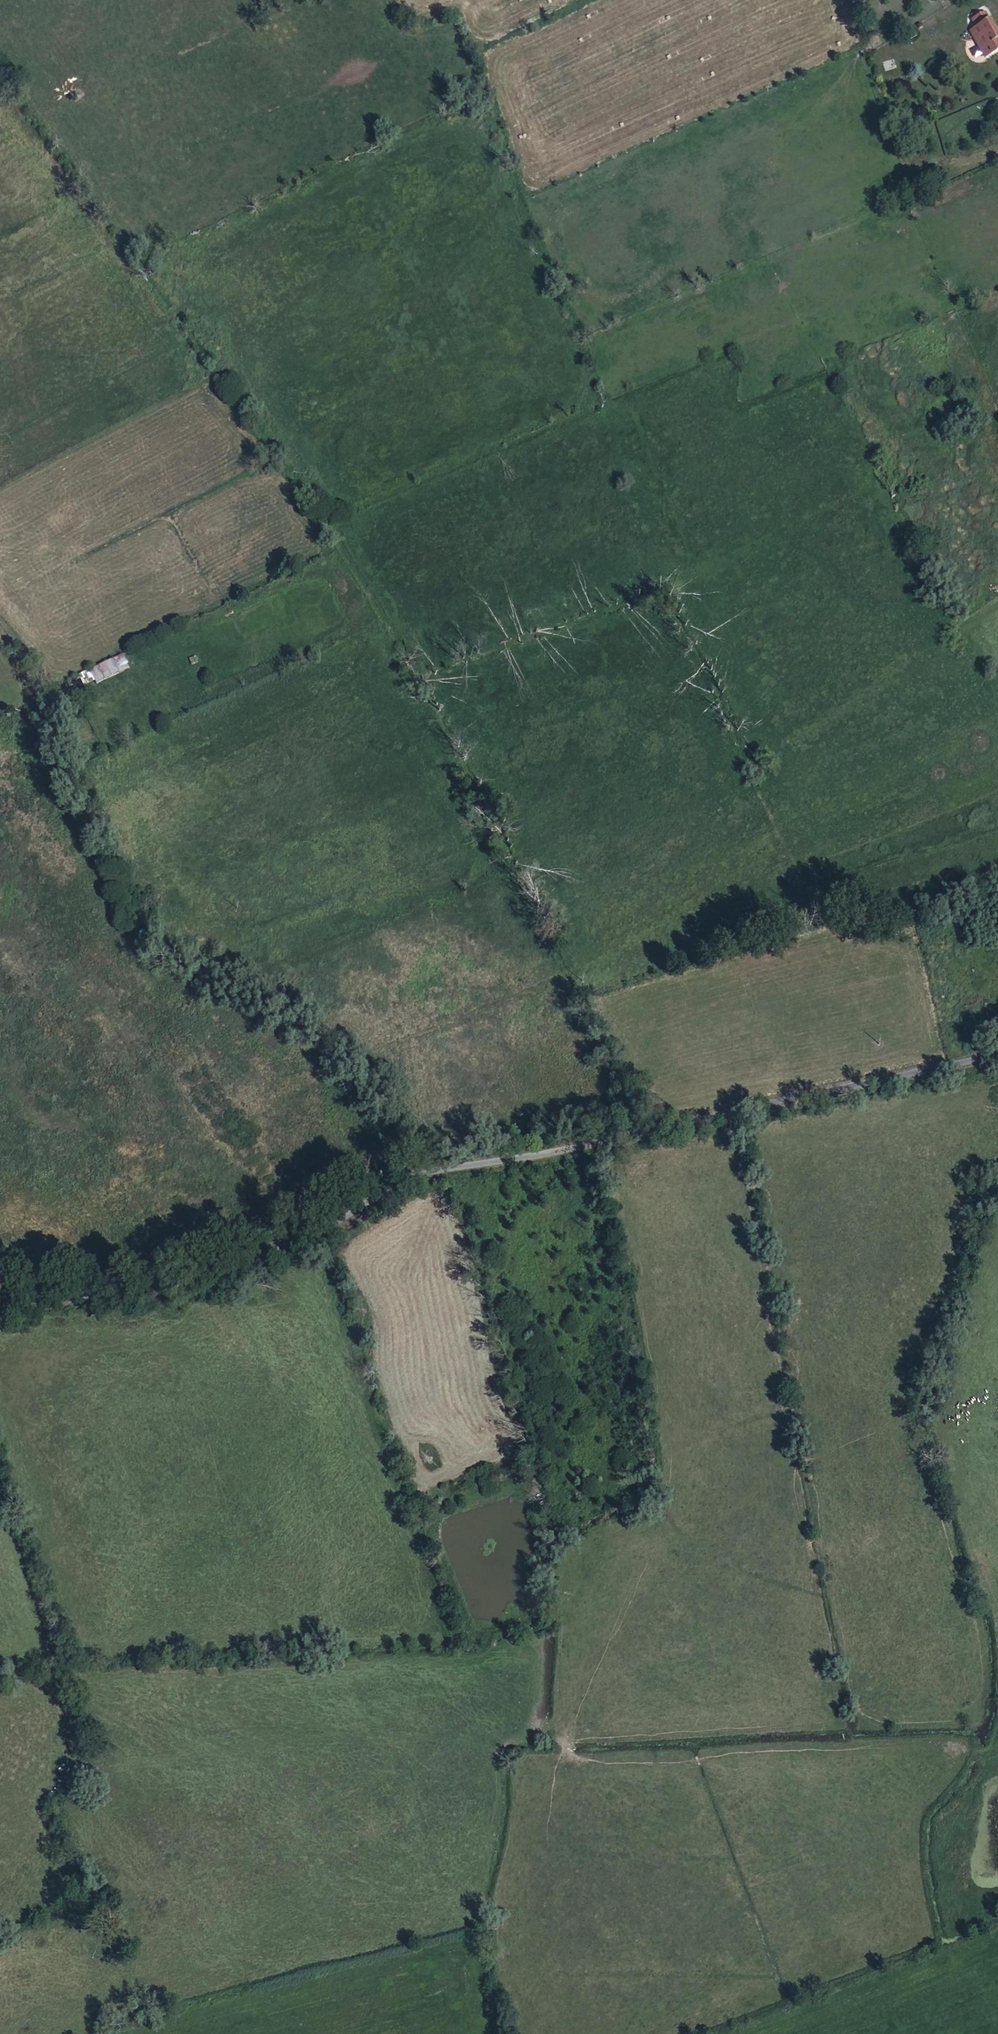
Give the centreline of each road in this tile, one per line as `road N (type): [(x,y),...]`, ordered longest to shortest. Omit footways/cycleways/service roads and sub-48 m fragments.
road 1 (unclassified): [(997,1057),(711,1121),(426,1171),(375,1192),(285,1249),(188,1287),(46,1299),(0,1320)]

